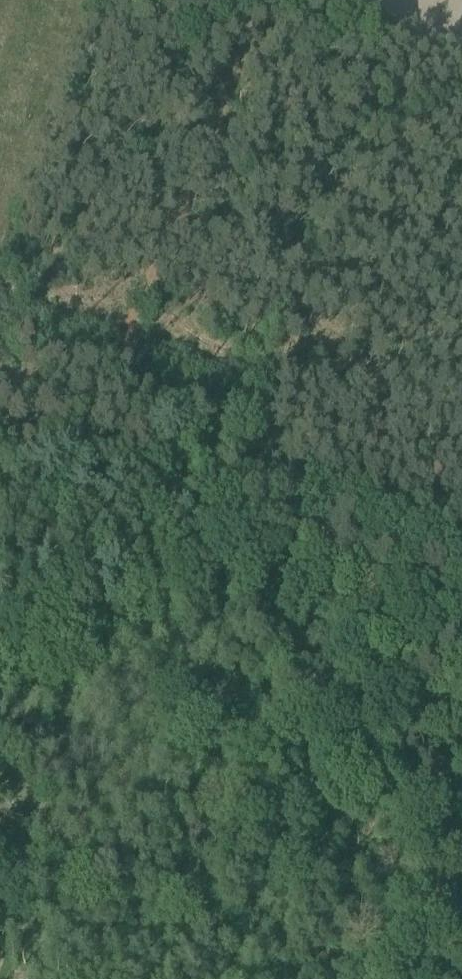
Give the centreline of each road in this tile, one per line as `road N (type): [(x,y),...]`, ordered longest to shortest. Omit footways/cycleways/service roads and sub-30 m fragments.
road 1 (track): [(257,0),(0,682)]
road 2 (track): [(0,954),(56,894),(63,849),(57,825),(8,773)]
road 3 (track): [(296,0),(461,60)]

